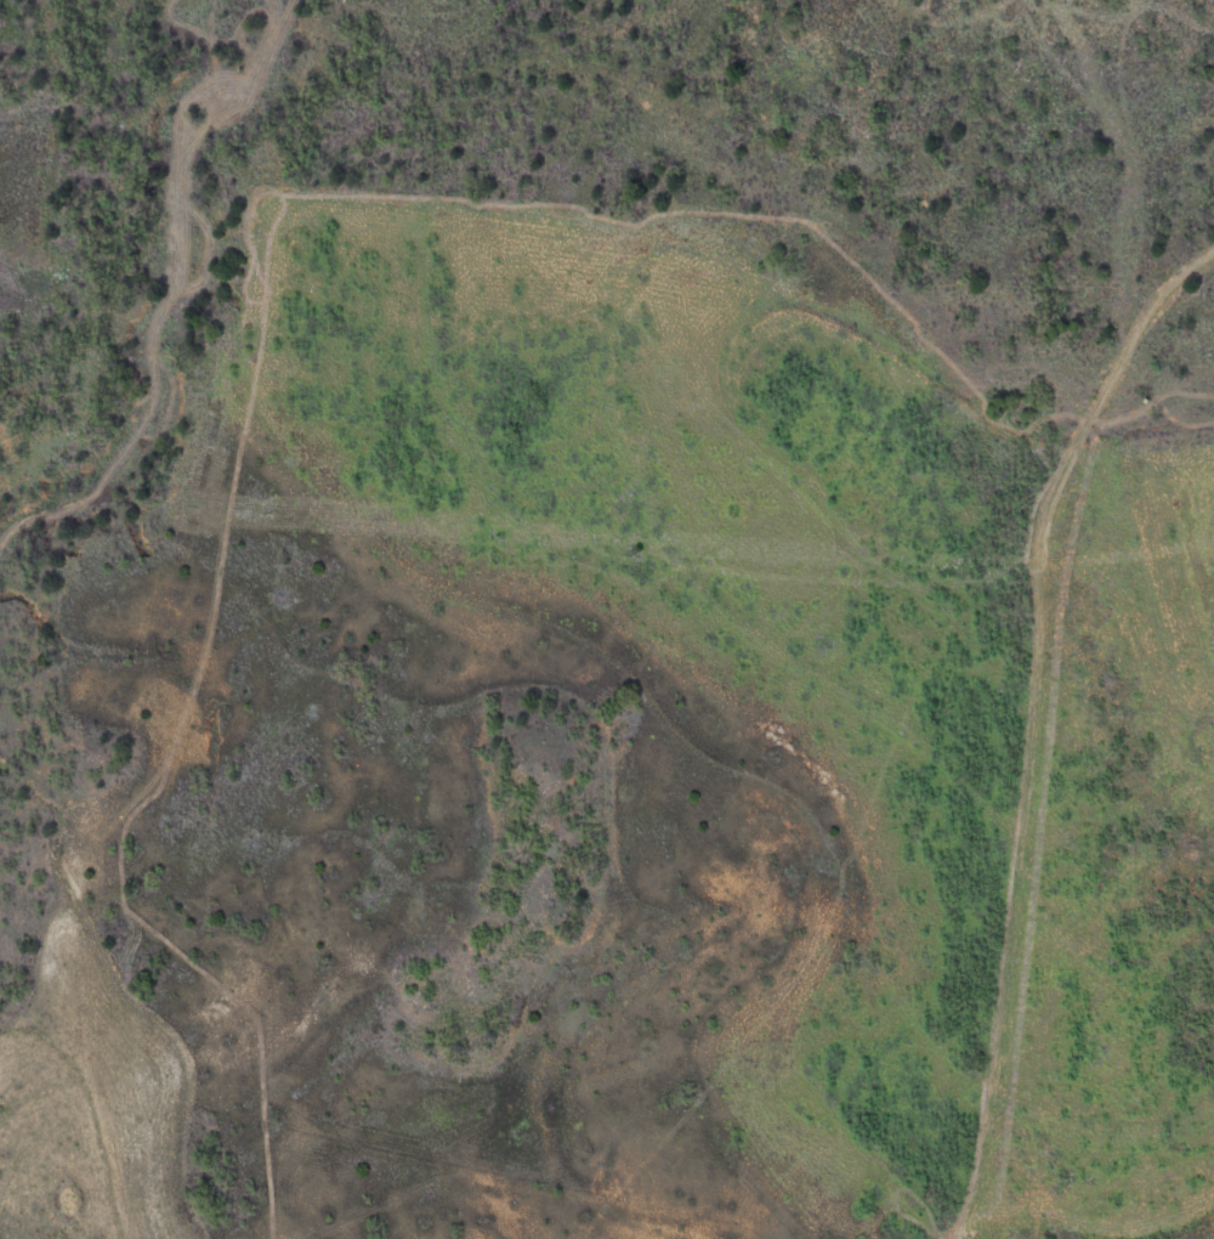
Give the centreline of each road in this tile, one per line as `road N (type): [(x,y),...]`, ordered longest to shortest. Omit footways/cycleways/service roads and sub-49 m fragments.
road 1 (residential): [(943,1238),(983,1098),(1014,904),(1017,576)]
road 2 (residential): [(1017,576),(1029,524),(1133,339),(1213,260)]

